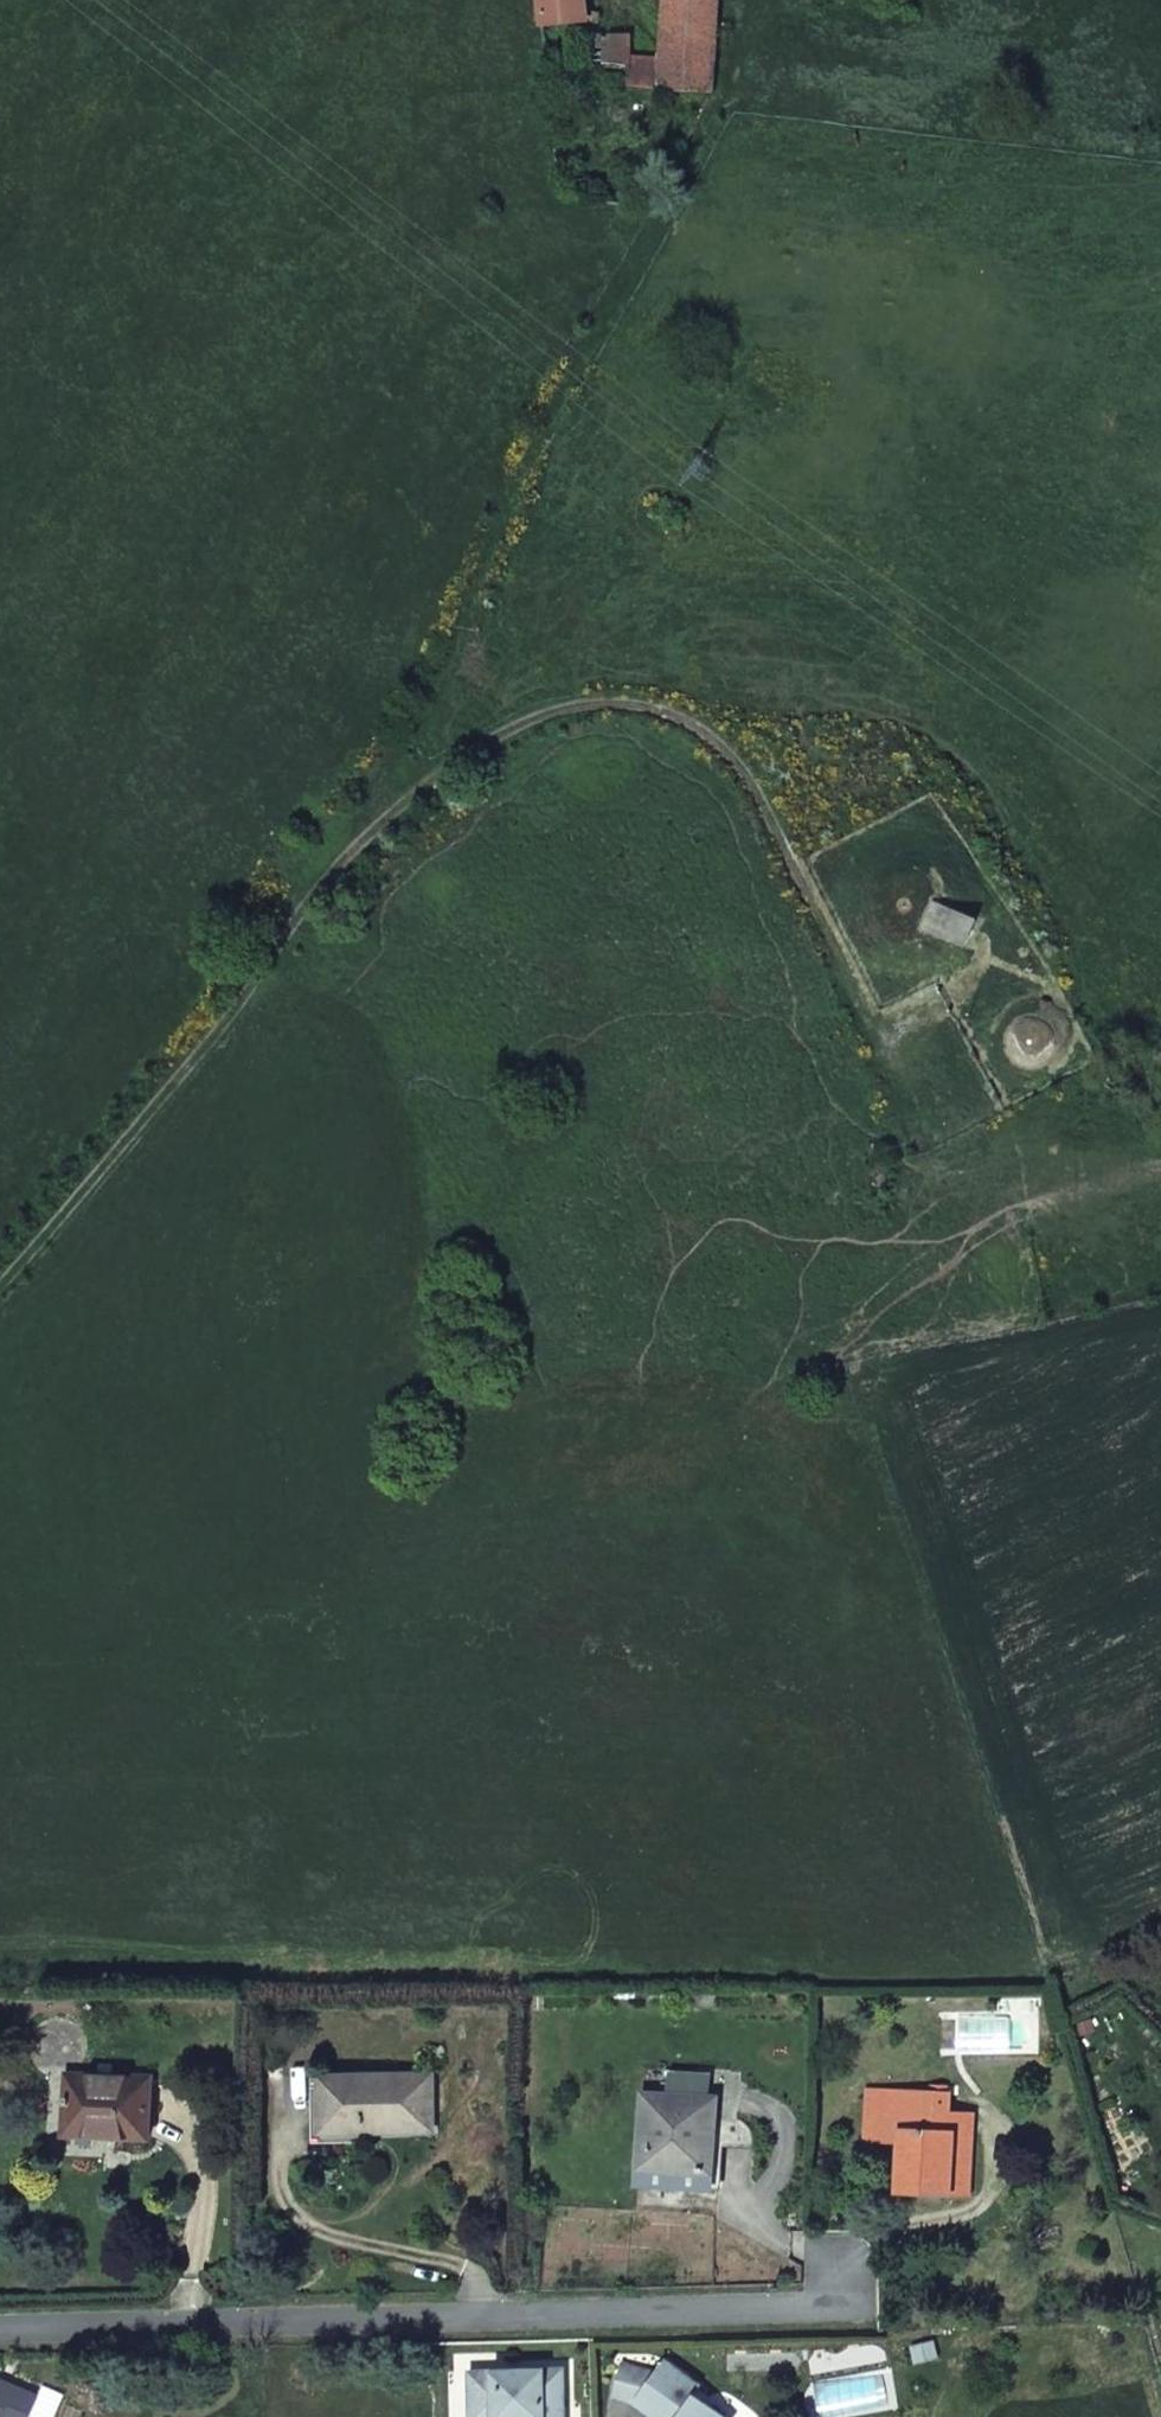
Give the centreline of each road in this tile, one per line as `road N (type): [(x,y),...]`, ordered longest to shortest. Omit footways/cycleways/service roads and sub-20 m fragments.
road 1 (residential): [(0,2327),(840,2308)]

